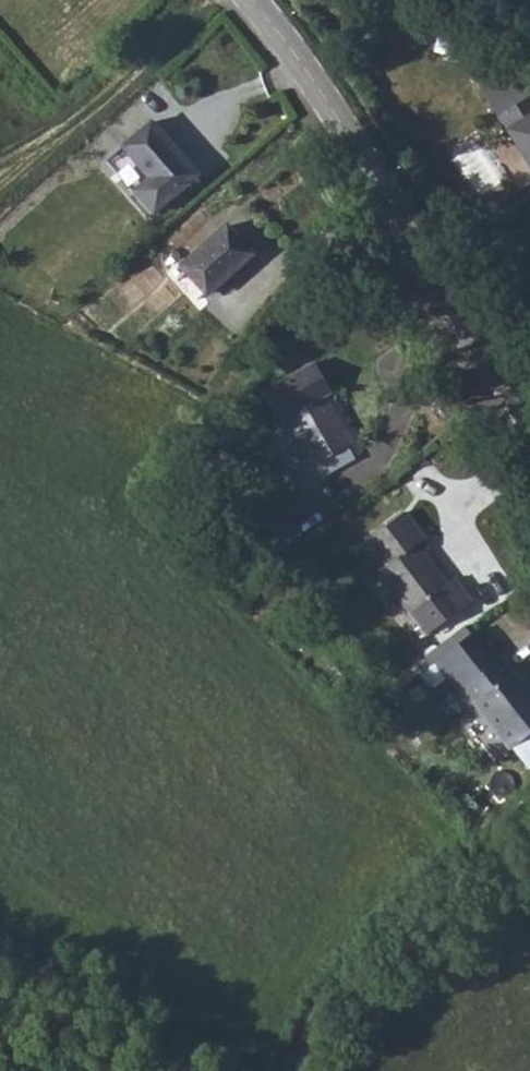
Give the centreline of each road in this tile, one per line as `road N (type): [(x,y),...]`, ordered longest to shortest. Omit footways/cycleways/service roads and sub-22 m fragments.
road 1 (tertiary): [(251,0),(344,127),(529,419)]
road 2 (track): [(529,829),(338,981),(300,1070)]

